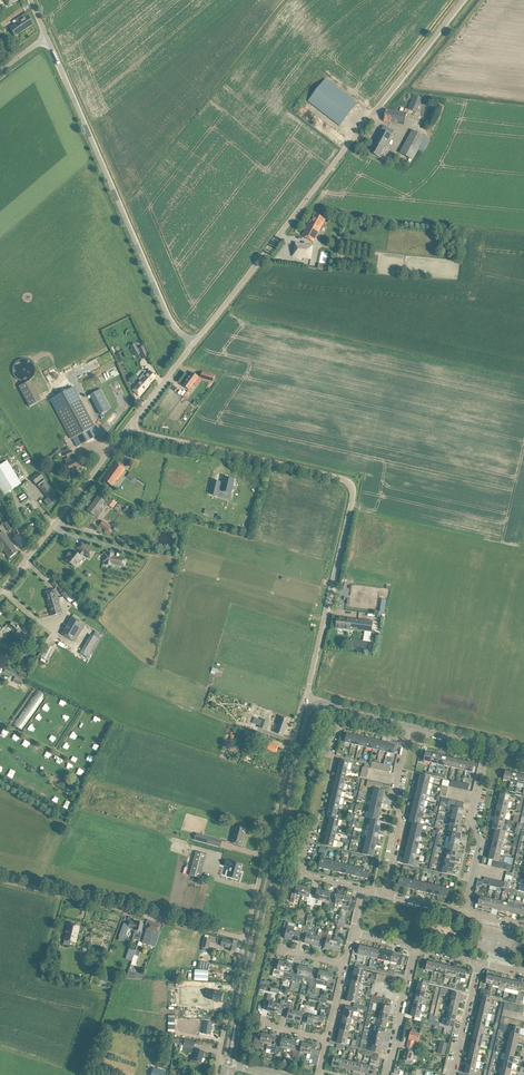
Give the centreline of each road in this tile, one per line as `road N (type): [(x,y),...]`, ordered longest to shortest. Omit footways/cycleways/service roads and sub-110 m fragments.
road 1 (unclassified): [(306,696),(353,485),(128,428)]
road 2 (unclassified): [(193,344),(464,0)]
road 3 (unclassified): [(193,344),(162,305),(47,36)]
road 4 (residential): [(247,938),(0,880)]
road 5 (residential): [(247,938),(306,696)]
road 6 (tertiary): [(256,940),(317,704)]
road 7 (residential): [(385,894),(402,821),(393,801),(410,727)]
road 8 (residential): [(463,912),(481,841),(471,820),(488,746)]
road 9 (residential): [(425,578),(390,722)]
road 10 (residential): [(386,1074),(416,947)]
road 11 (residential): [(219,1060),(247,938)]
road 12 (tertiary): [(228,1062),(256,940)]
road 13 (unclassified): [(53,526),(128,428)]

